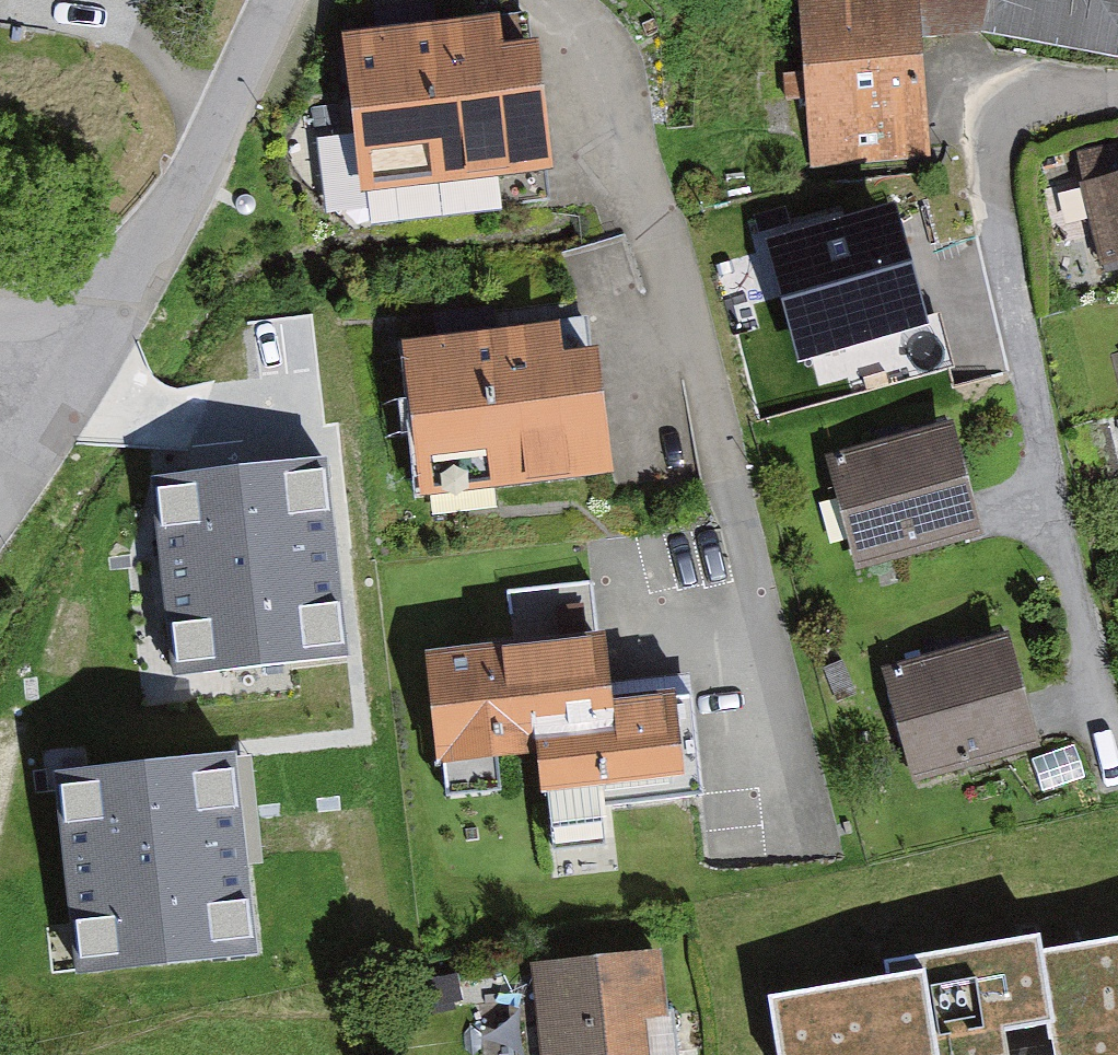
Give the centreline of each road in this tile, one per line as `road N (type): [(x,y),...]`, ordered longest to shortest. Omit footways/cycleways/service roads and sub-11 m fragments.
road 1 (residential): [(562,0),(596,37),(612,68),(695,330),(818,837)]
road 2 (residential): [(275,0),(220,122),(71,378)]
road 3 (residential): [(71,378),(0,510)]

